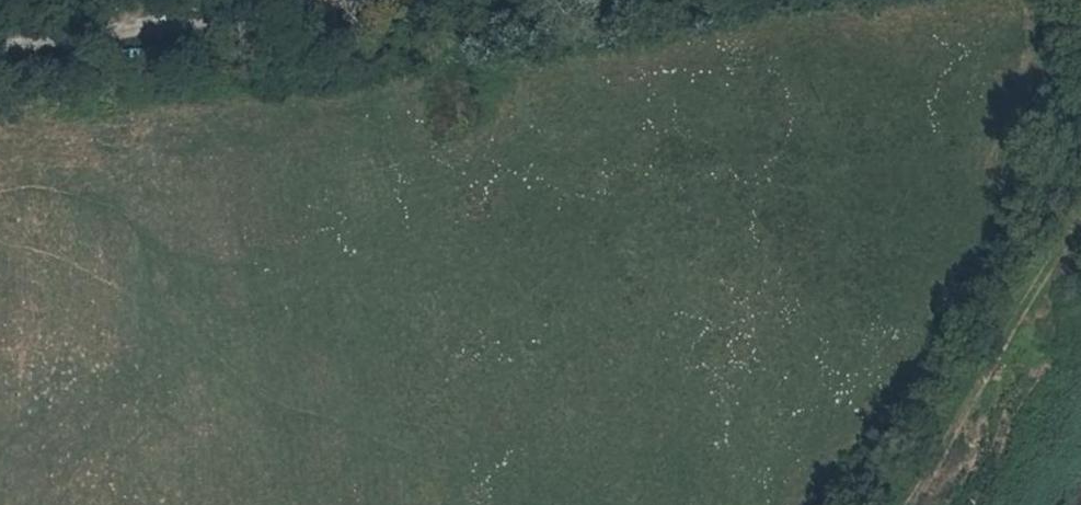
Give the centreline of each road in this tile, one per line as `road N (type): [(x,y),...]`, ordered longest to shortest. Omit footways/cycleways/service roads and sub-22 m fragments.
road 1 (track): [(356,0),(0,55)]
road 2 (track): [(1080,219),(943,454)]

